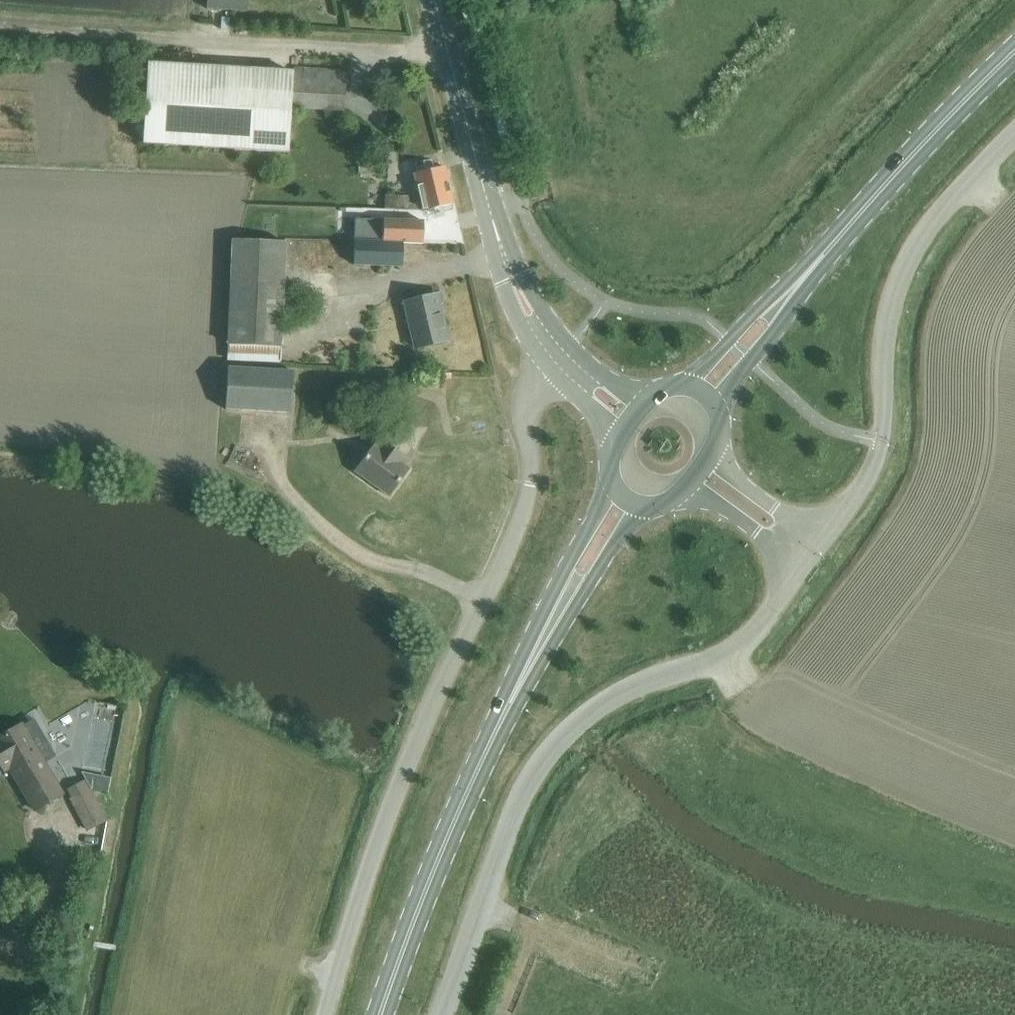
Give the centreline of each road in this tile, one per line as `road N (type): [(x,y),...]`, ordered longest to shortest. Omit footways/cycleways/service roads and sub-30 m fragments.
road 1 (unclassified): [(551,368),(525,404),(526,503),(393,795),(323,1014)]
road 2 (unclassified): [(442,1014),(503,841),(558,738),(632,681),(729,652),(803,568)]
road 3 (unclassified): [(823,543),(876,459),(886,316),(912,247),(1014,135)]
road 4 (unclassified): [(447,45),(424,50),(0,25)]
road 5 (primary): [(381,1014),(433,870),(541,639)]
road 6 (track): [(482,906),(772,1014)]
road 7 (secondary): [(502,254),(447,45)]
road 8 (primary): [(941,122),(803,278)]
road 9 (primary): [(611,483),(567,562),(541,639)]
road 10 (primary): [(541,639),(594,574),(637,504)]
road 11 (primary): [(803,278),(751,314),(687,382)]
road 12 (primary): [(715,403),(776,329),(803,278)]
road 13 (unclassified): [(823,543),(709,454)]
road 14 (unclassified): [(686,484),(803,568)]
road 15 (secondary): [(502,254),(501,282),(551,368)]

